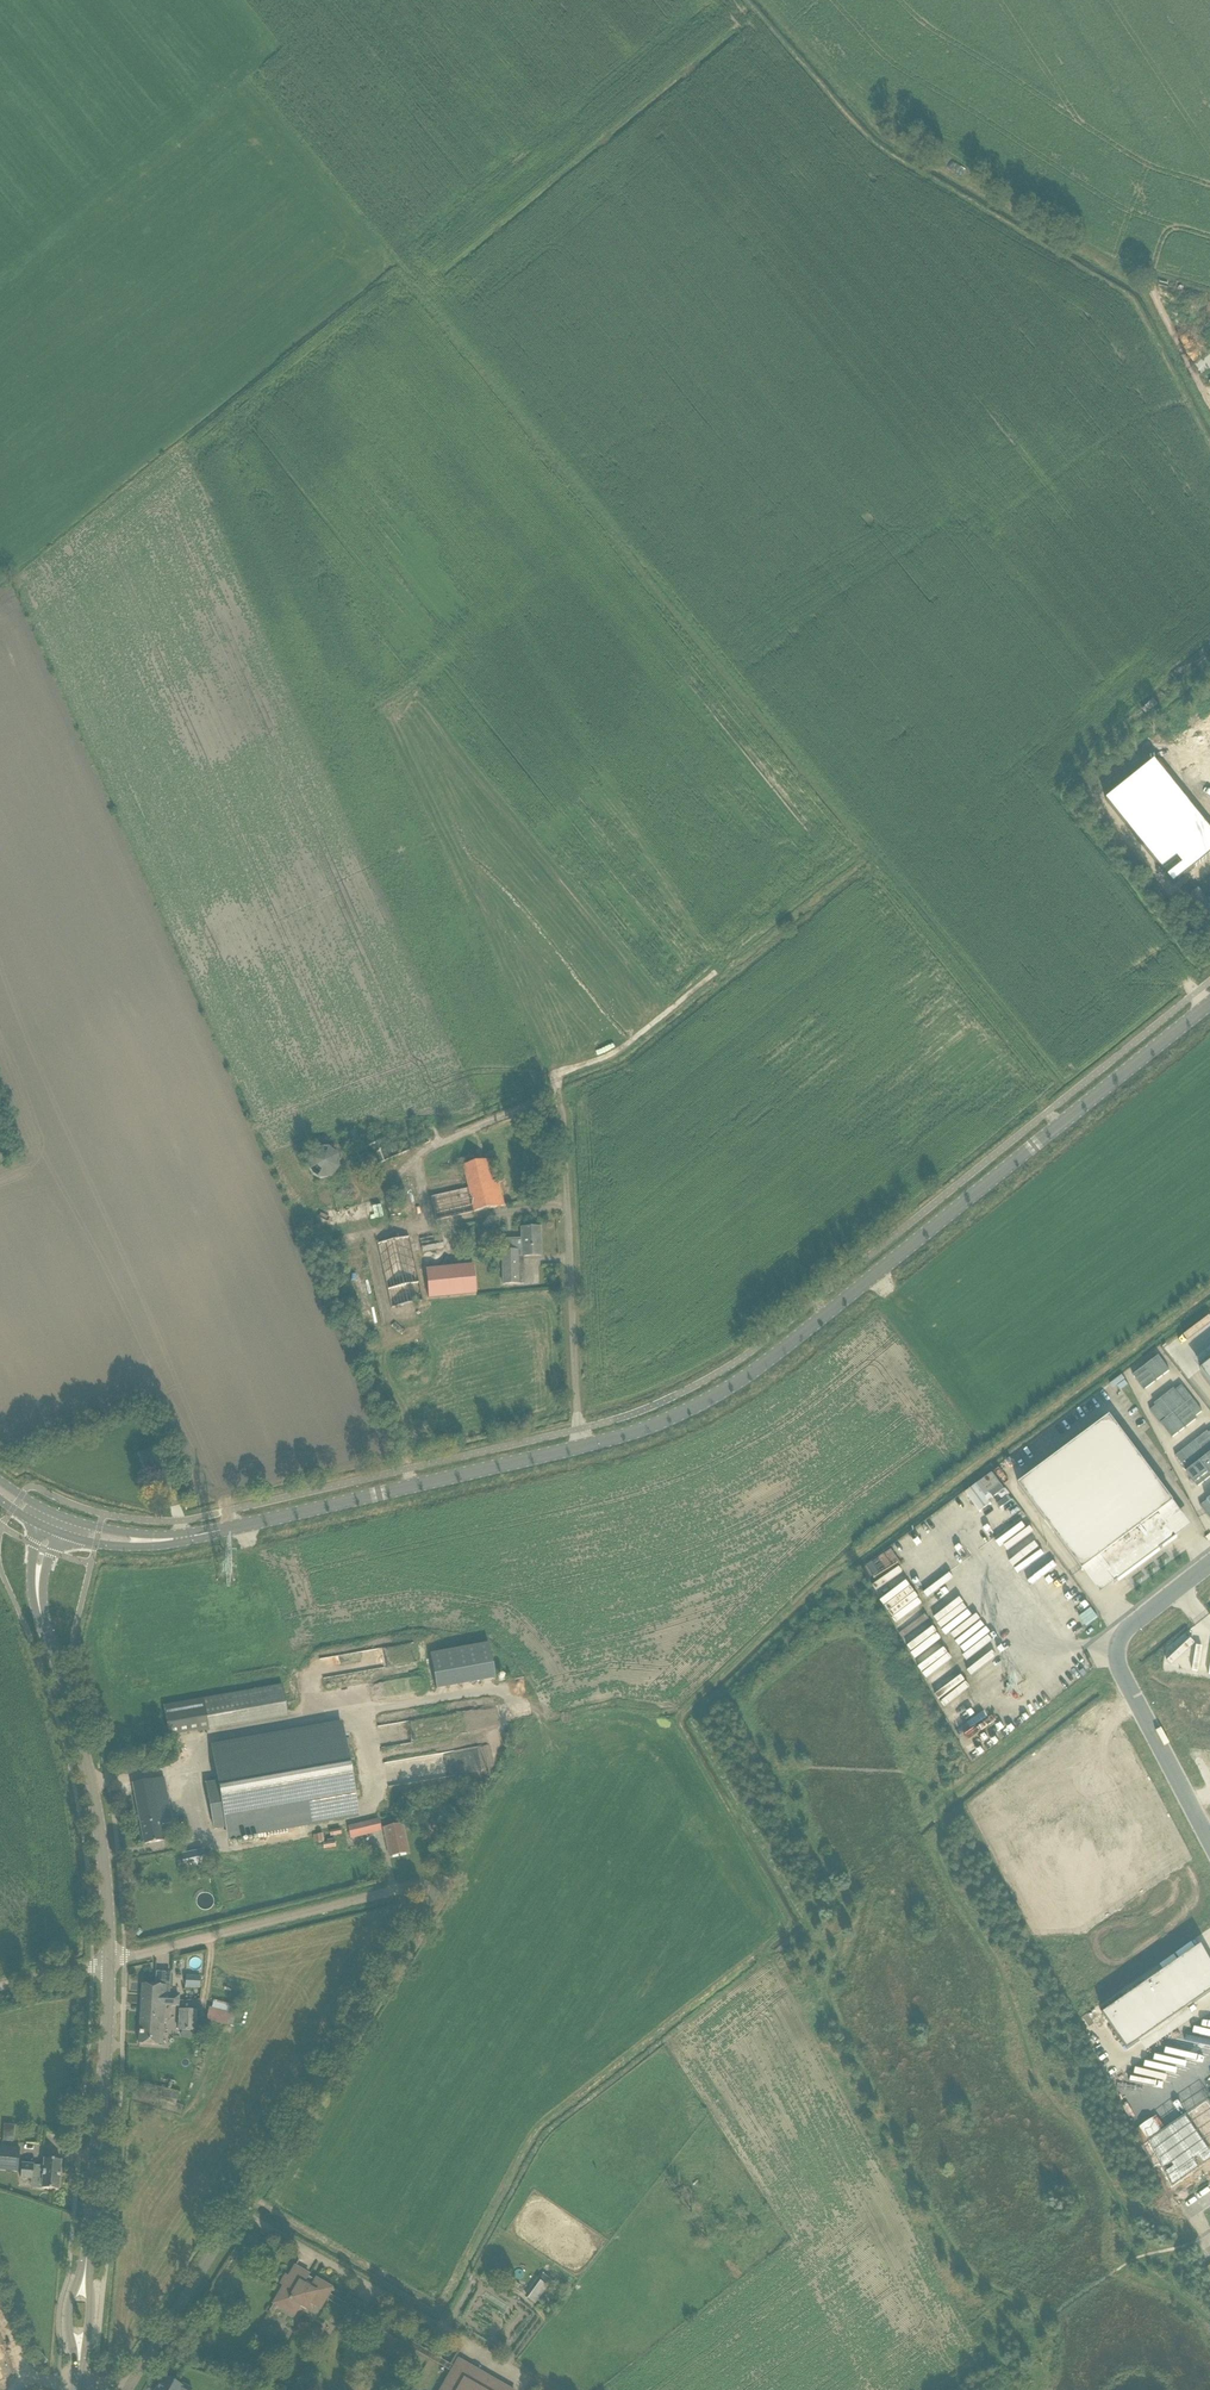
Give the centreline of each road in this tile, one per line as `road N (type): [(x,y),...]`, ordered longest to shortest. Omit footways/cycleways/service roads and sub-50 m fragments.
road 1 (tertiary): [(580,1448),(696,1407),(782,1352),(1209,1004)]
road 2 (residential): [(236,2211),(430,1893),(411,1886),(108,1962)]
road 3 (track): [(1139,2257),(1083,2128),(1042,2085),(977,1922),(938,1856),(942,1819),(928,1783),(905,1772)]
road 4 (track): [(1035,2326),(1025,2307),(963,2268),(870,2109),(868,2076),(845,2052),(823,1990),(843,1937)]
road 5 (tertiary): [(177,1540),(580,1448)]
road 6 (tertiary): [(108,1962),(99,1835),(38,1589)]
road 7 (residential): [(236,2211),(546,2389)]
road 8 (residential): [(580,1448),(561,1099)]
road 9 (unclassified): [(1209,1563),(1127,1624),(1120,1660),(1209,1841)]
road 10 (tertiary): [(85,2269),(108,1962)]
road 11 (track): [(843,1937),(856,1904),(849,1883),(800,1830),(788,1801),(785,1782),(808,1767)]
road 12 (residential): [(129,2388),(236,2211)]
road 13 (tertiary): [(177,1540),(55,1514)]
road 14 (tertiary): [(59,1535),(122,1549),(177,1540)]

